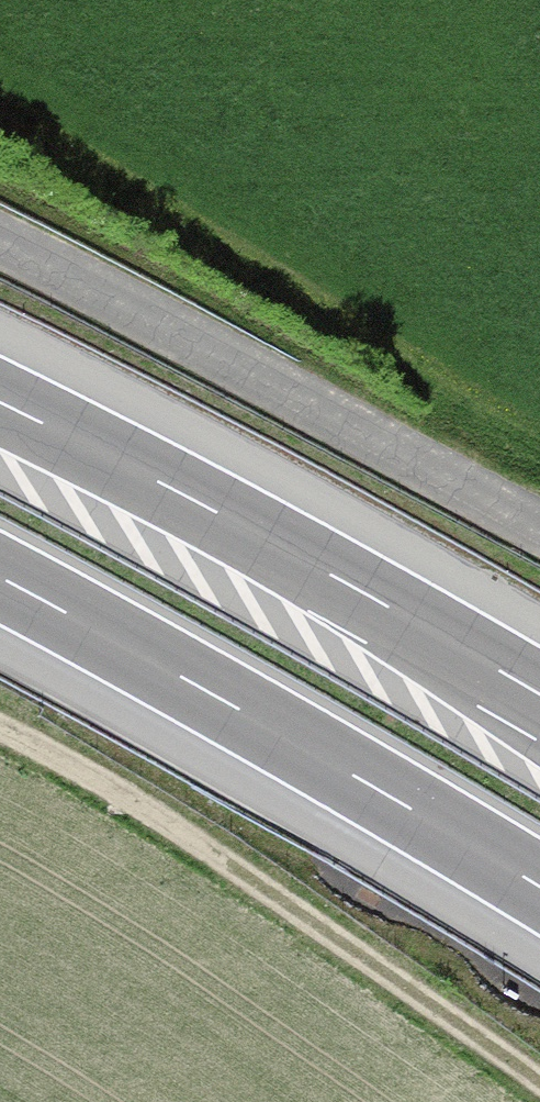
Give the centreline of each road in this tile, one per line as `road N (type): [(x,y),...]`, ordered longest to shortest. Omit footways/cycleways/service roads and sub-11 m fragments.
road 1 (track): [(0,727),(179,830),(539,1083)]
road 2 (motorway): [(0,578),(539,887)]
road 3 (motorway): [(539,707),(287,553),(0,403)]
road 4 (unclassified): [(539,528),(0,240)]

